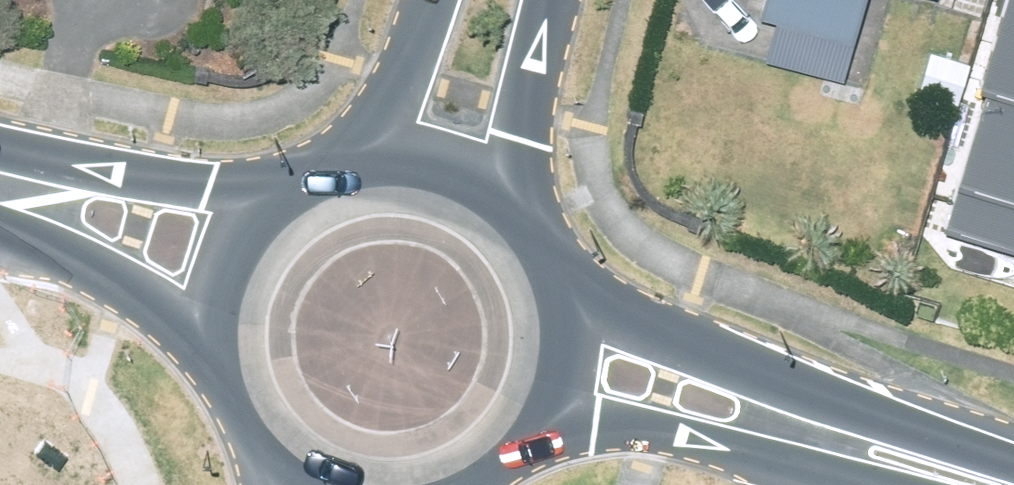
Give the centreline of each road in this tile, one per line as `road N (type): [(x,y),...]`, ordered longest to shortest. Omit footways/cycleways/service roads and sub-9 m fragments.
road 1 (secondary): [(561,278),(616,319),(675,346),(1013,449)]
road 2 (secondary): [(849,484),(651,428),(593,426),(539,437)]
road 3 (secondary): [(0,182),(213,188),(305,181)]
road 4 (secondary): [(213,352),(0,198)]
road 5 (secondary): [(213,352),(211,314),(230,255),(267,205),(305,181)]
road 6 (tertiary): [(552,0),(507,202)]
road 7 (tertiary): [(344,166),(391,104),(430,0)]
road 8 (secondary): [(344,166),(380,157),(442,165),(507,202)]
road 9 (secondary): [(561,278),(571,334),(563,389),(539,437)]
road 10 (secondary): [(270,467),(238,433),(214,376),(213,352)]

